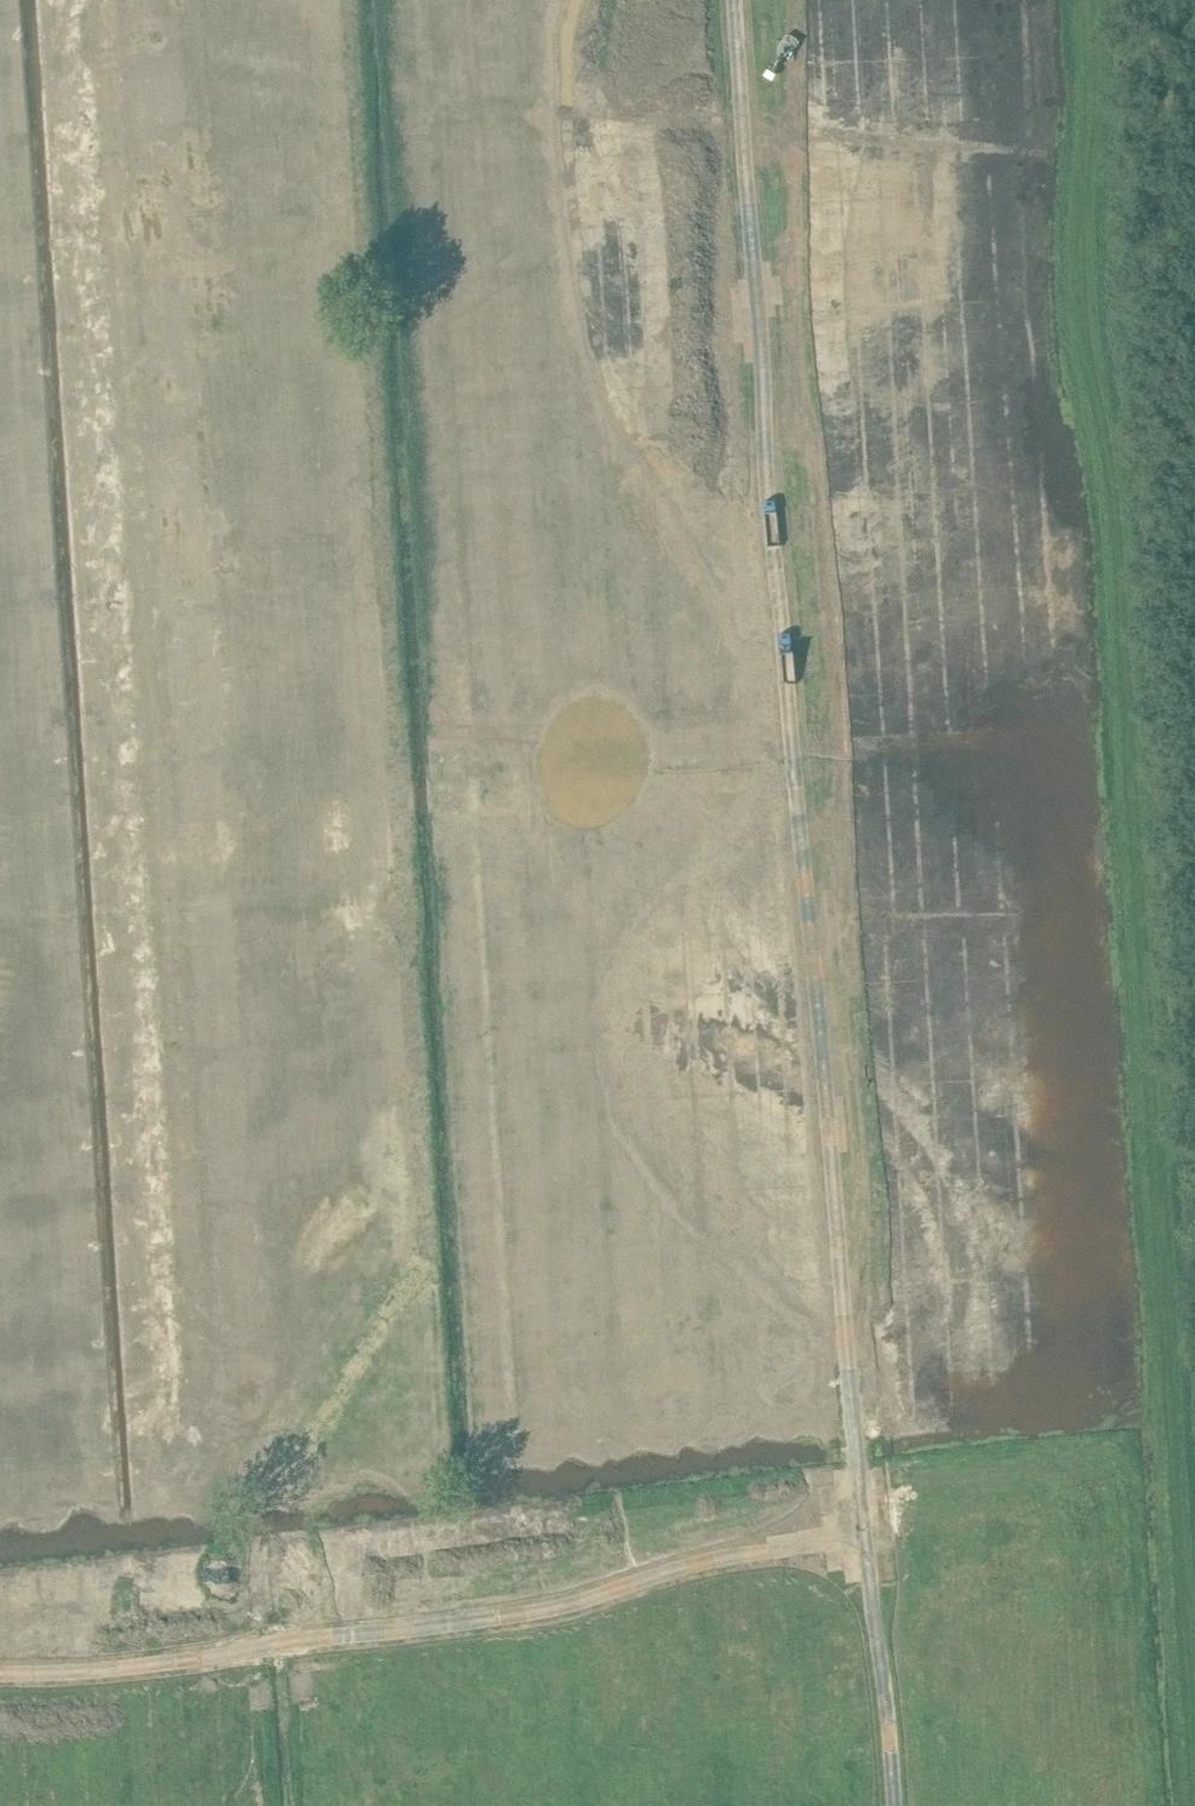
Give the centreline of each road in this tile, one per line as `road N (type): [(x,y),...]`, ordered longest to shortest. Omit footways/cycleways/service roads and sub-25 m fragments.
road 1 (track): [(1194,1783),(1093,0)]

